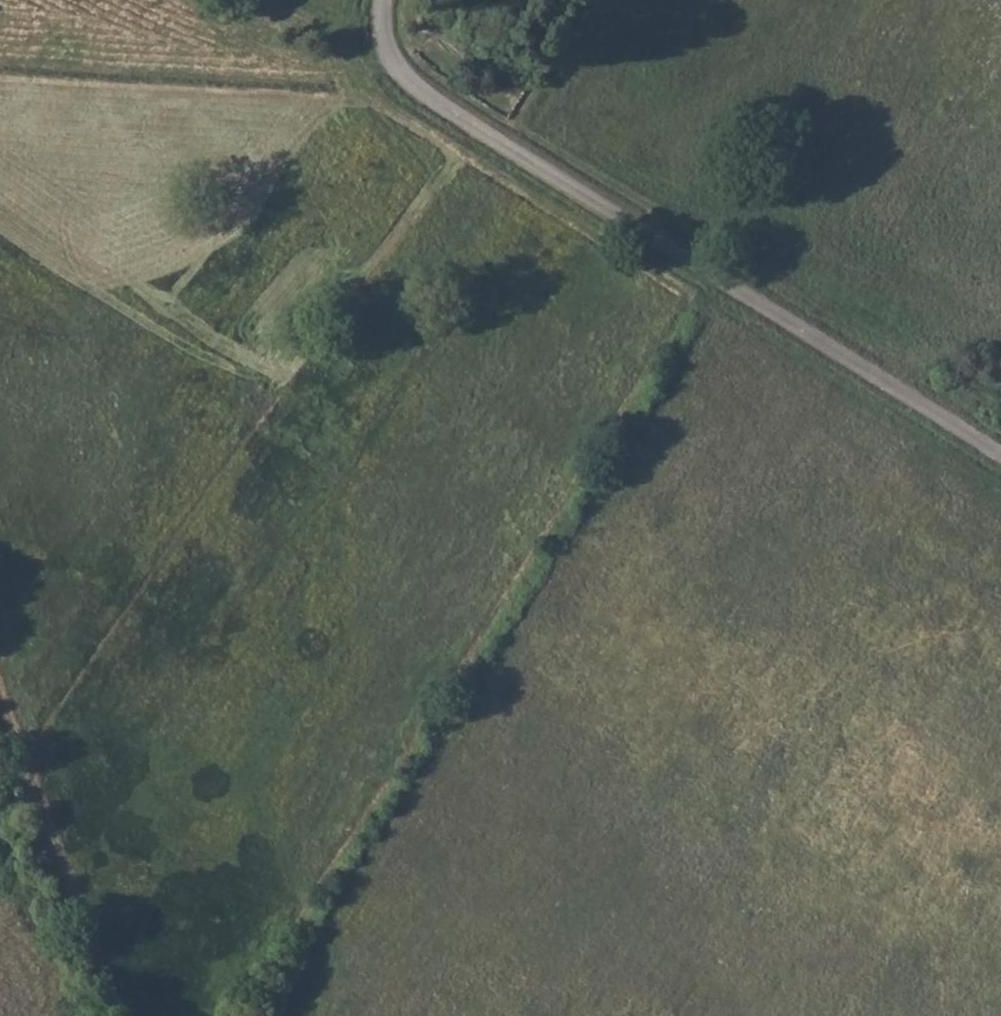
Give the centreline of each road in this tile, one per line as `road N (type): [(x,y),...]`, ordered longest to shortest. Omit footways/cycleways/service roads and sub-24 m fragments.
road 1 (unclassified): [(1000,455),(426,97),(391,62),(378,28),(382,0)]

